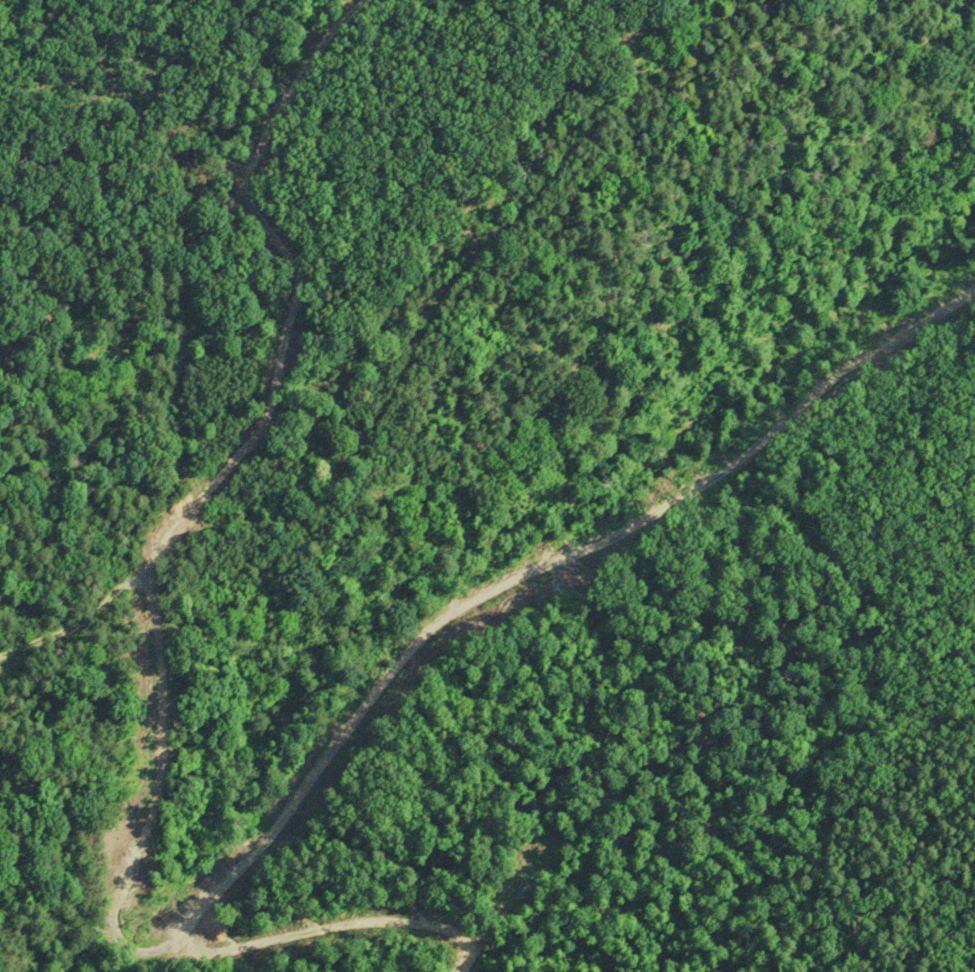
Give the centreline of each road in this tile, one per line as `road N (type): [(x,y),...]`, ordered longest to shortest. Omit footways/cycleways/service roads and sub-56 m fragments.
road 1 (track): [(974,308),(854,368),(649,527),(497,590),(453,625),(289,808),(258,880),(216,909),(208,938),(216,954),(365,914),(447,920),(487,933),(483,971)]

